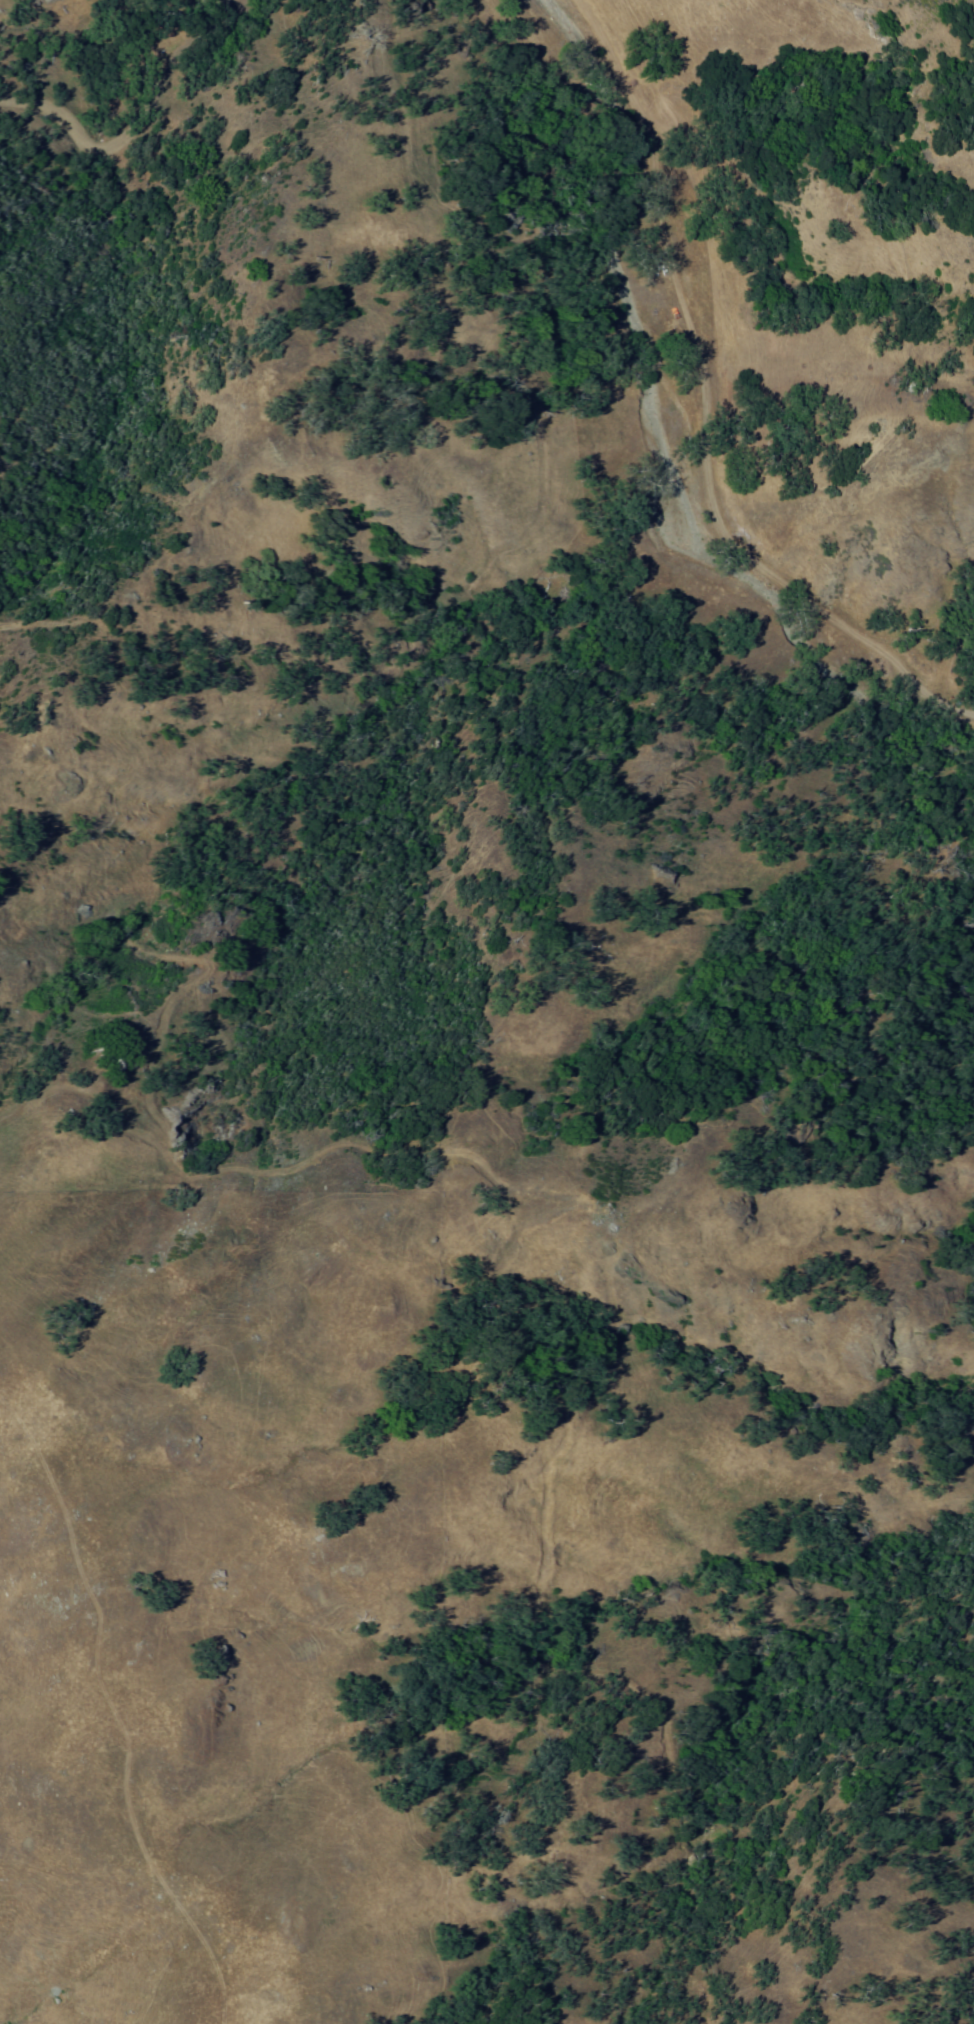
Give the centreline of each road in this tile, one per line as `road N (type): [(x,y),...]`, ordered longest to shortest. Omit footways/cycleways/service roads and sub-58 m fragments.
road 1 (track): [(973,712),(929,701),(890,657),(724,534),(705,495),(711,398),(667,250),(649,130),(575,0)]
road 2 (track): [(33,1393),(45,1457),(100,1610),(97,1675),(131,1744),(135,1827),(224,1983),(229,2023)]

